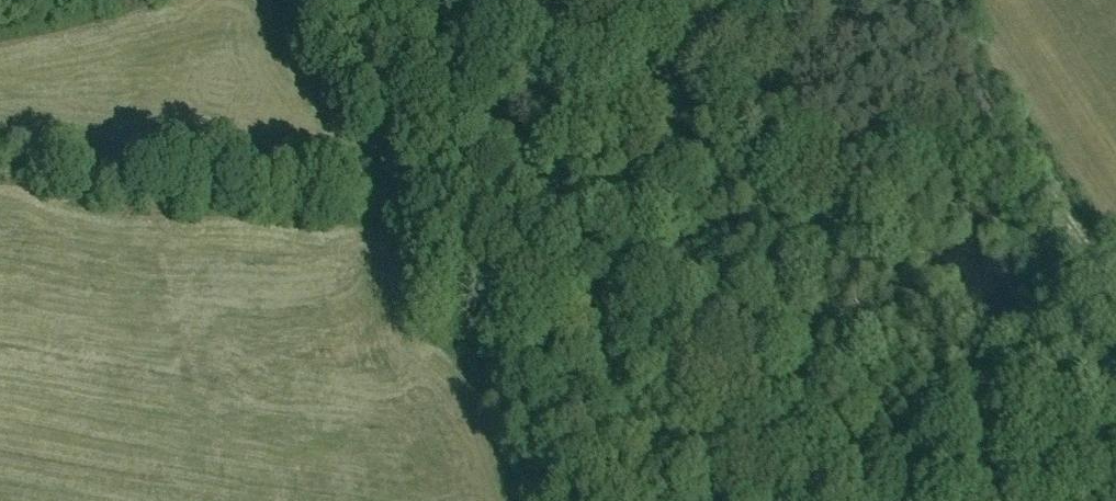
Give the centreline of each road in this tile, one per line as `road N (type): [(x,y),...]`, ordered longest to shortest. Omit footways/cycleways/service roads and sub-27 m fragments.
road 1 (track): [(1115,293),(916,0)]

